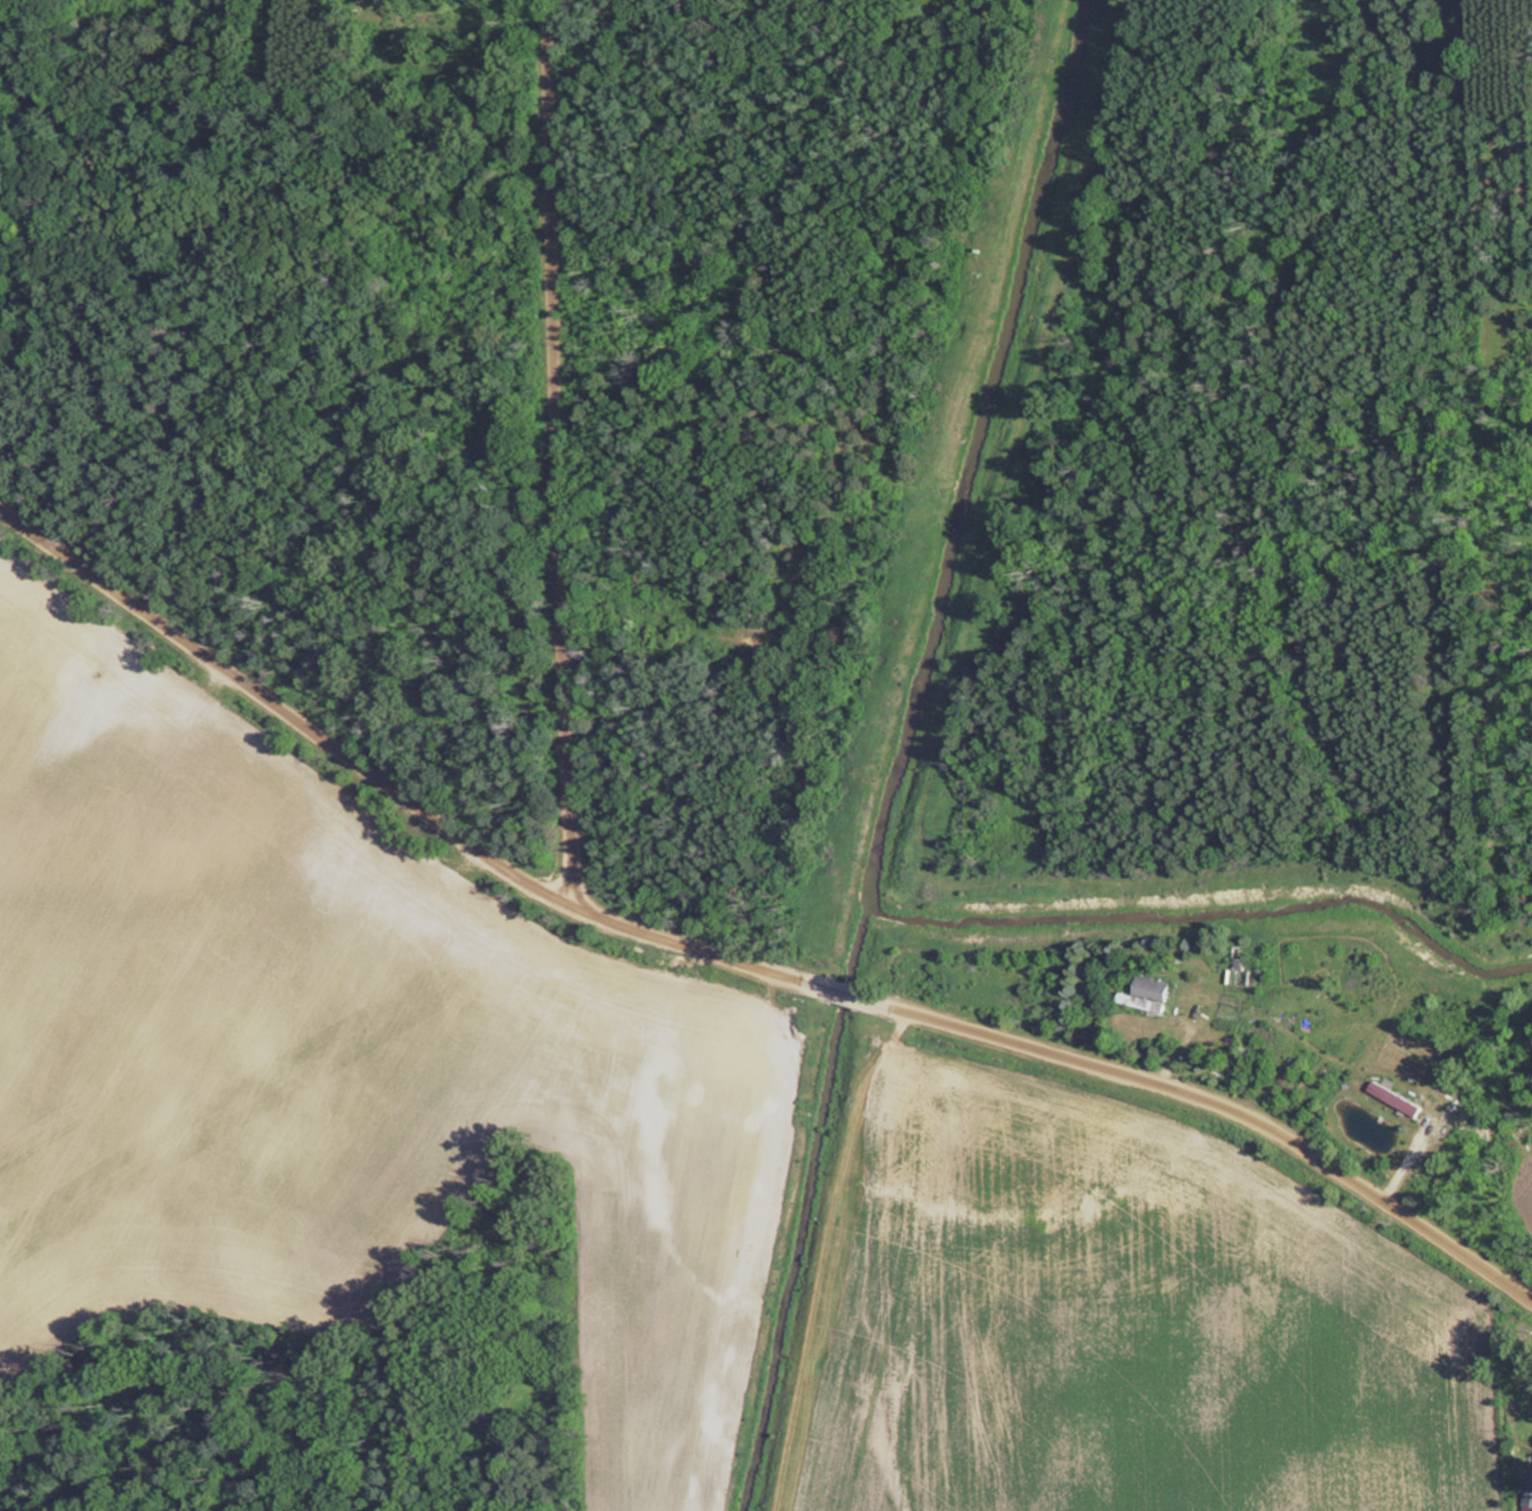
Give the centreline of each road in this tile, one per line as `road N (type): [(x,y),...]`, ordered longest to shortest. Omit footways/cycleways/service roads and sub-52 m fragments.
road 1 (residential): [(815,986),(676,946),(536,892),(0,509)]
road 2 (residential): [(575,911),(550,0)]
road 3 (residential): [(1531,1304),(1245,1115),(868,1003)]

